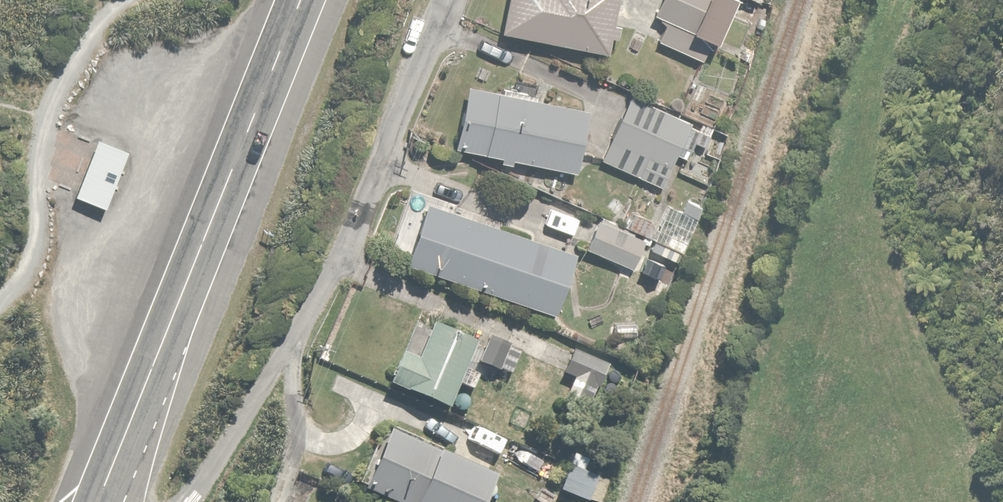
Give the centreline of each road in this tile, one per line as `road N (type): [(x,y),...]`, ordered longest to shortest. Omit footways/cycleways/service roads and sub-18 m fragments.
road 1 (primary): [(99,501),(301,0)]

